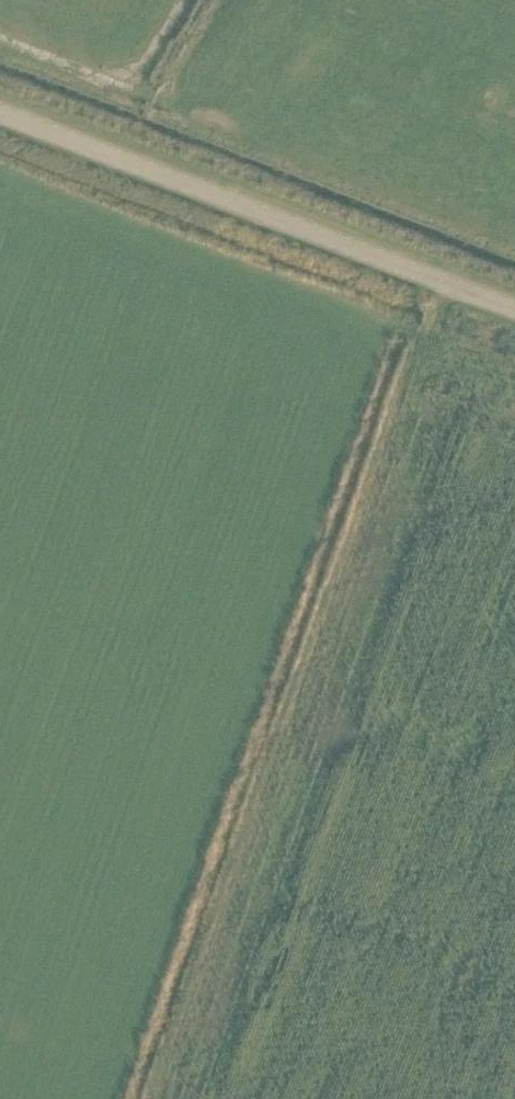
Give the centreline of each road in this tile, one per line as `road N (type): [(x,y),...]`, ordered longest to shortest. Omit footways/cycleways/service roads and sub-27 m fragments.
road 1 (tertiary): [(514,313),(0,116)]

